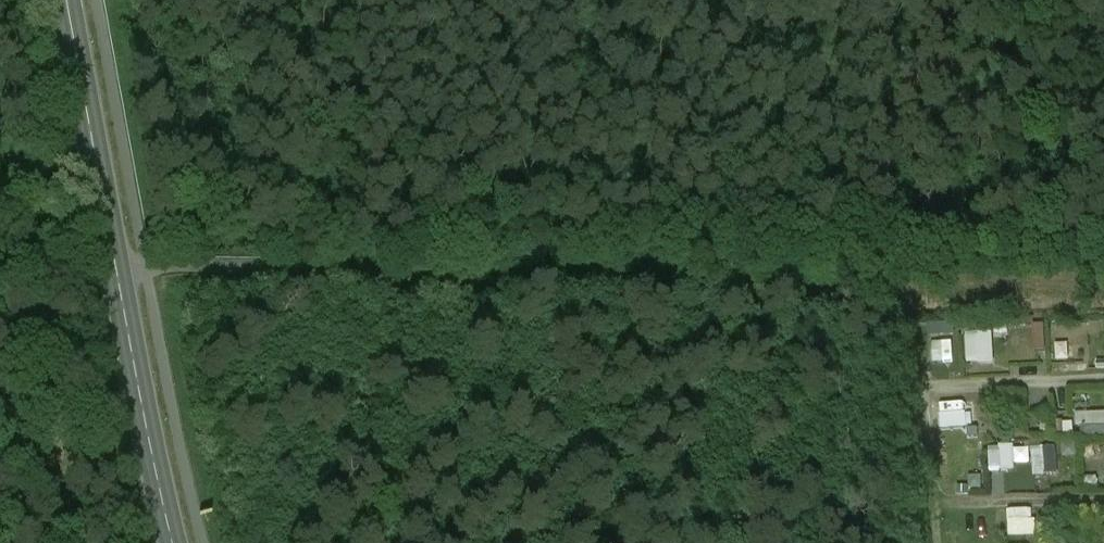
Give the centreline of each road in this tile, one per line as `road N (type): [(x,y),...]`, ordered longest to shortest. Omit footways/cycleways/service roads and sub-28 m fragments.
road 1 (track): [(116,275),(557,257),(939,285),(1103,282)]
road 2 (secondary): [(171,542),(66,0)]
road 3 (track): [(697,0),(708,265)]

